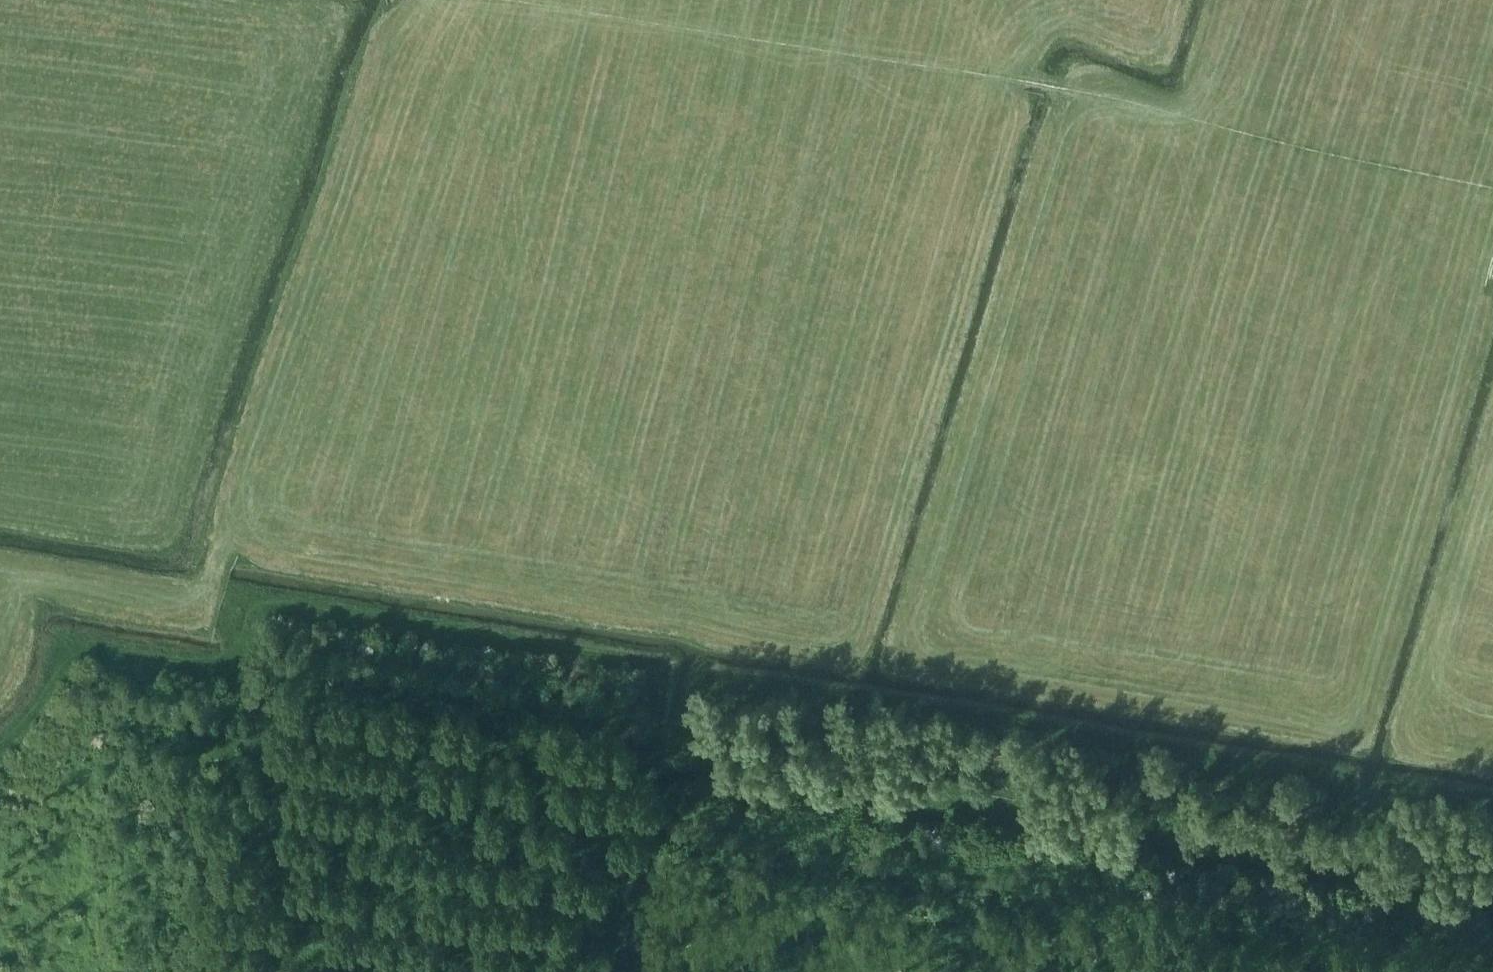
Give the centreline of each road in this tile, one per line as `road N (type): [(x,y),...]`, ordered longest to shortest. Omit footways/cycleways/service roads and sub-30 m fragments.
road 1 (track): [(506,0),(1022,81),(1492,189)]

